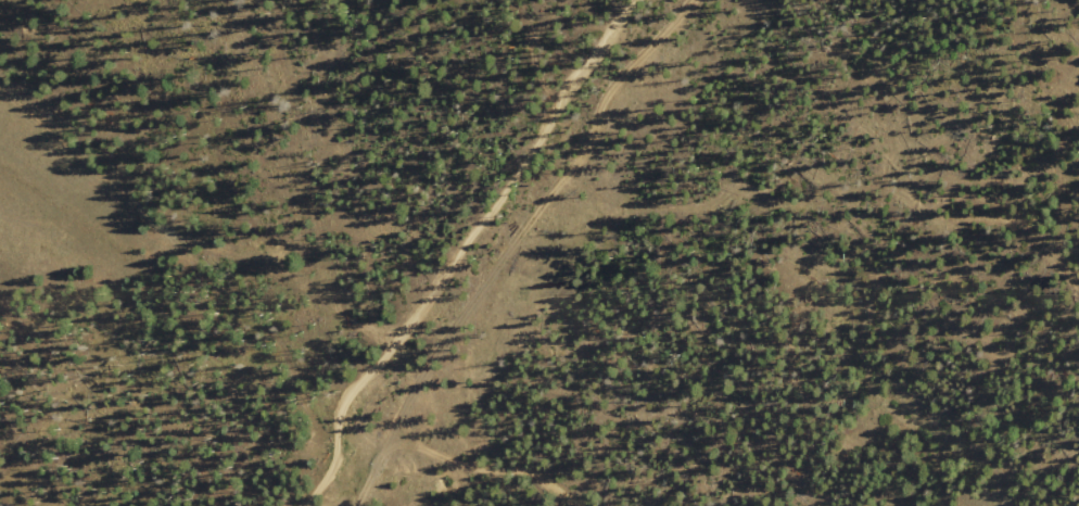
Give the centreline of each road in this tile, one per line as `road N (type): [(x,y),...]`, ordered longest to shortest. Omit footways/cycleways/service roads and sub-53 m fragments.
road 1 (track): [(652,0),(577,90),(307,505)]
road 2 (track): [(365,419),(585,505)]

